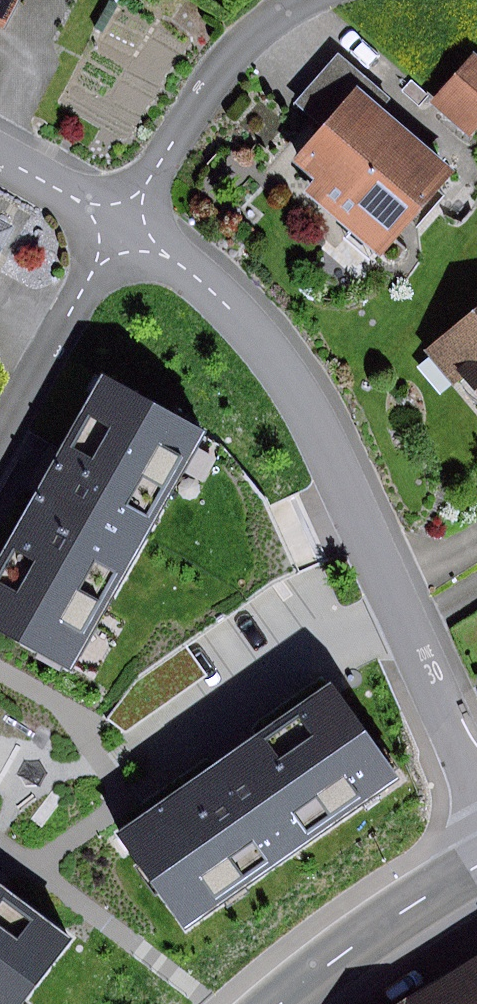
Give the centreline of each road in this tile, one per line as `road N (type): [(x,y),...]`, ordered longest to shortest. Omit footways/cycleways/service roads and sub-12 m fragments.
road 1 (residential): [(124,221),(186,262),(251,320),(303,386),(476,761)]
road 2 (residential): [(298,0),(267,18),(221,68),(124,221)]
road 3 (residential): [(124,221),(0,438)]
road 4 (tertiary): [(288,1003),(476,871)]
road 5 (residential): [(0,149),(124,221)]

